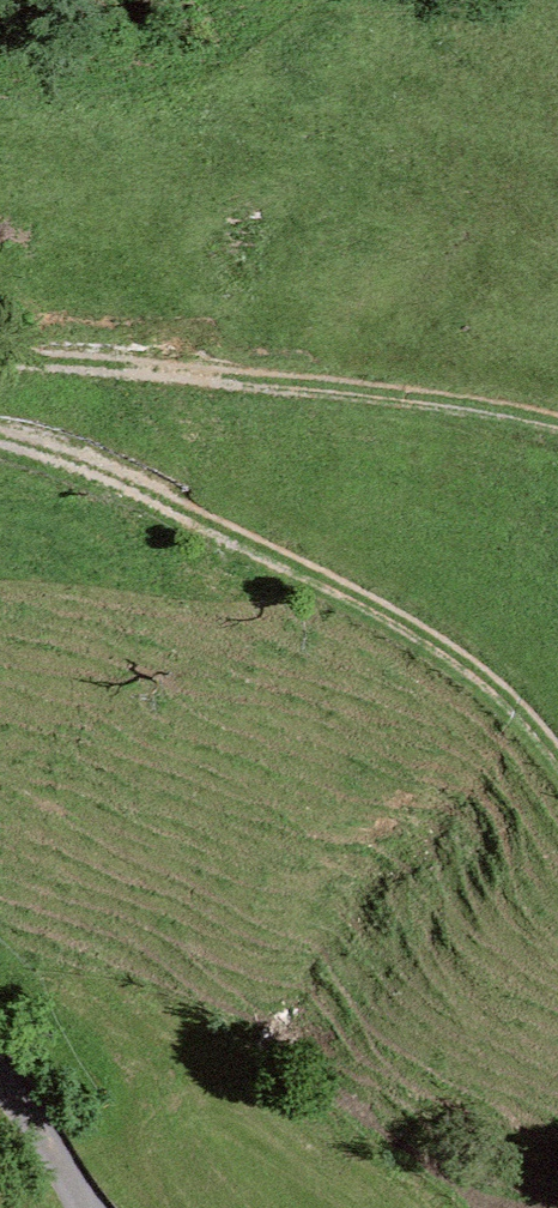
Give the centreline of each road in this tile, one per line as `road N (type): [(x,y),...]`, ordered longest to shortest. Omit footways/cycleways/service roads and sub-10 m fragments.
road 1 (track): [(557,786),(456,658),(333,592),(221,515),(0,437)]
road 2 (track): [(0,362),(284,385),(557,423)]
road 3 (residential): [(91,1207),(16,1077),(0,1065)]

